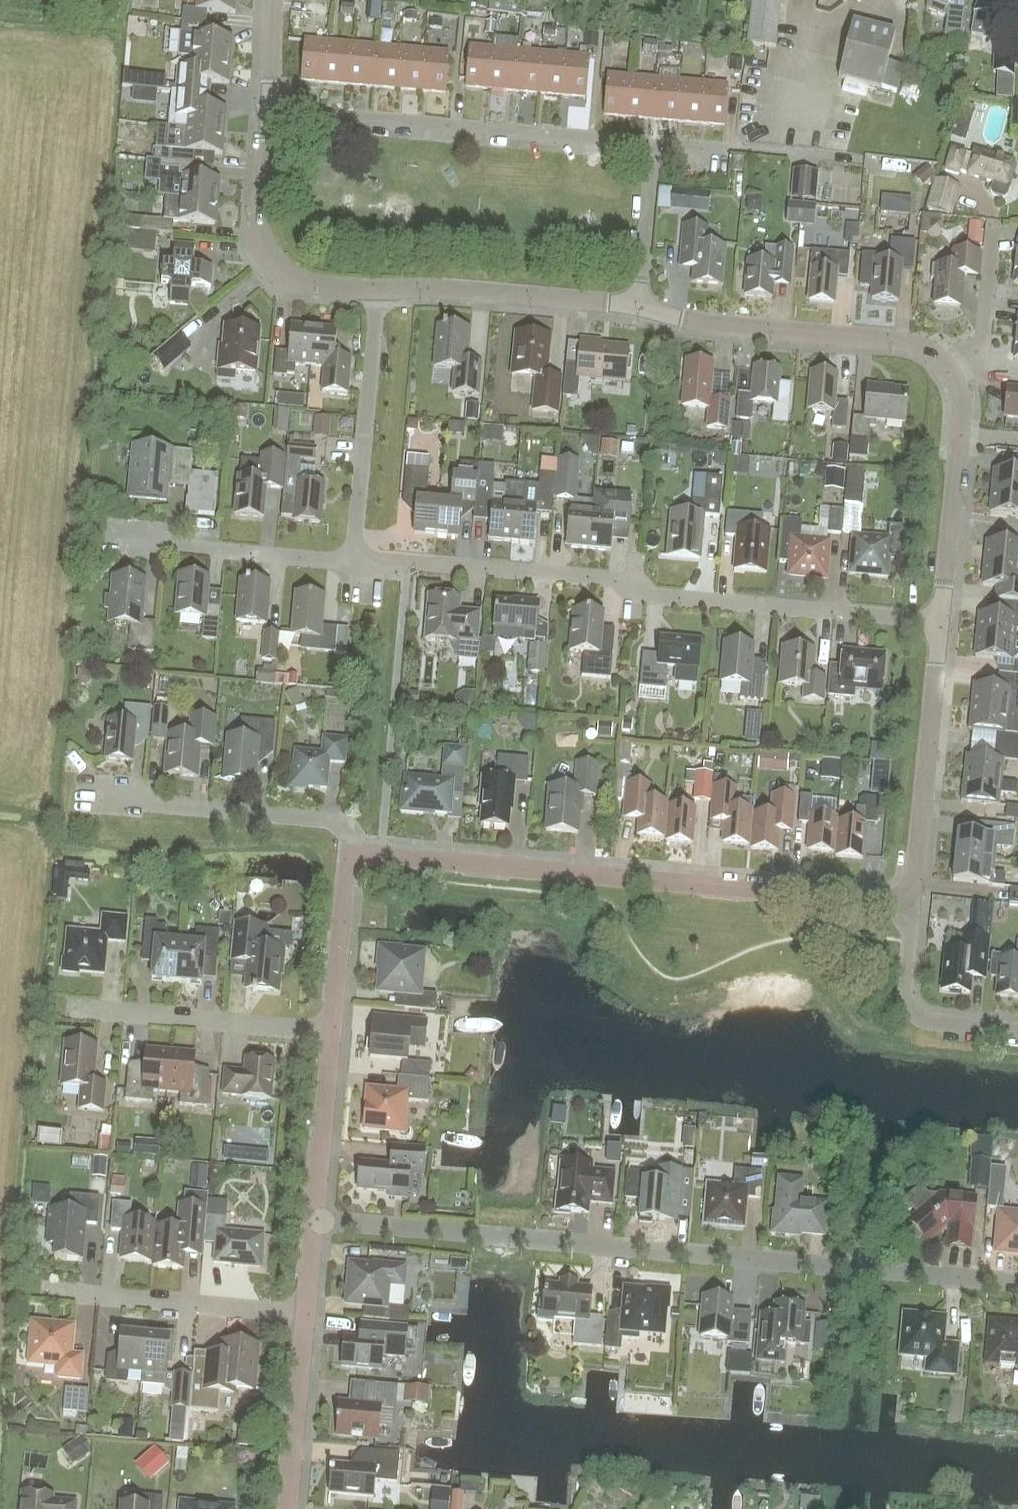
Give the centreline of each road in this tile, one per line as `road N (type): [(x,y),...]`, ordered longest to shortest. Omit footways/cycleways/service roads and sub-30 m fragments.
road 1 (residential): [(1017,1282),(319,1218)]
road 2 (residential): [(940,621),(688,605),(602,579),(361,557)]
road 3 (residential): [(913,910),(349,855)]
road 4 (residential): [(658,145),(266,111)]
road 5 (residential): [(949,370),(903,338),(857,328),(644,306)]
road 6 (residential): [(940,621),(913,910)]
road 7 (residential): [(378,285),(261,273),(266,111)]
road 8 (residential): [(349,855),(339,819),(99,801)]
road 9 (residential): [(361,557),(378,285)]
road 10 (residential): [(644,306),(378,285)]
road 11 (residential): [(309,1316),(48,1295)]
road 12 (residential): [(335,1030),(77,1007)]
road 13 (residential): [(361,557),(128,534)]
road 14 (residential): [(913,910),(905,1018),(1017,1029)]
road 15 (residential): [(959,428),(940,621)]
road 16 (residential): [(292,1508),(309,1316)]
road 17 (residential): [(319,1218),(335,1030)]
road 18 (residential): [(335,1030),(349,855)]
road 19 (residential): [(644,306),(658,145)]
road 20 (residential): [(949,370),(973,355),(982,335),(994,227)]

